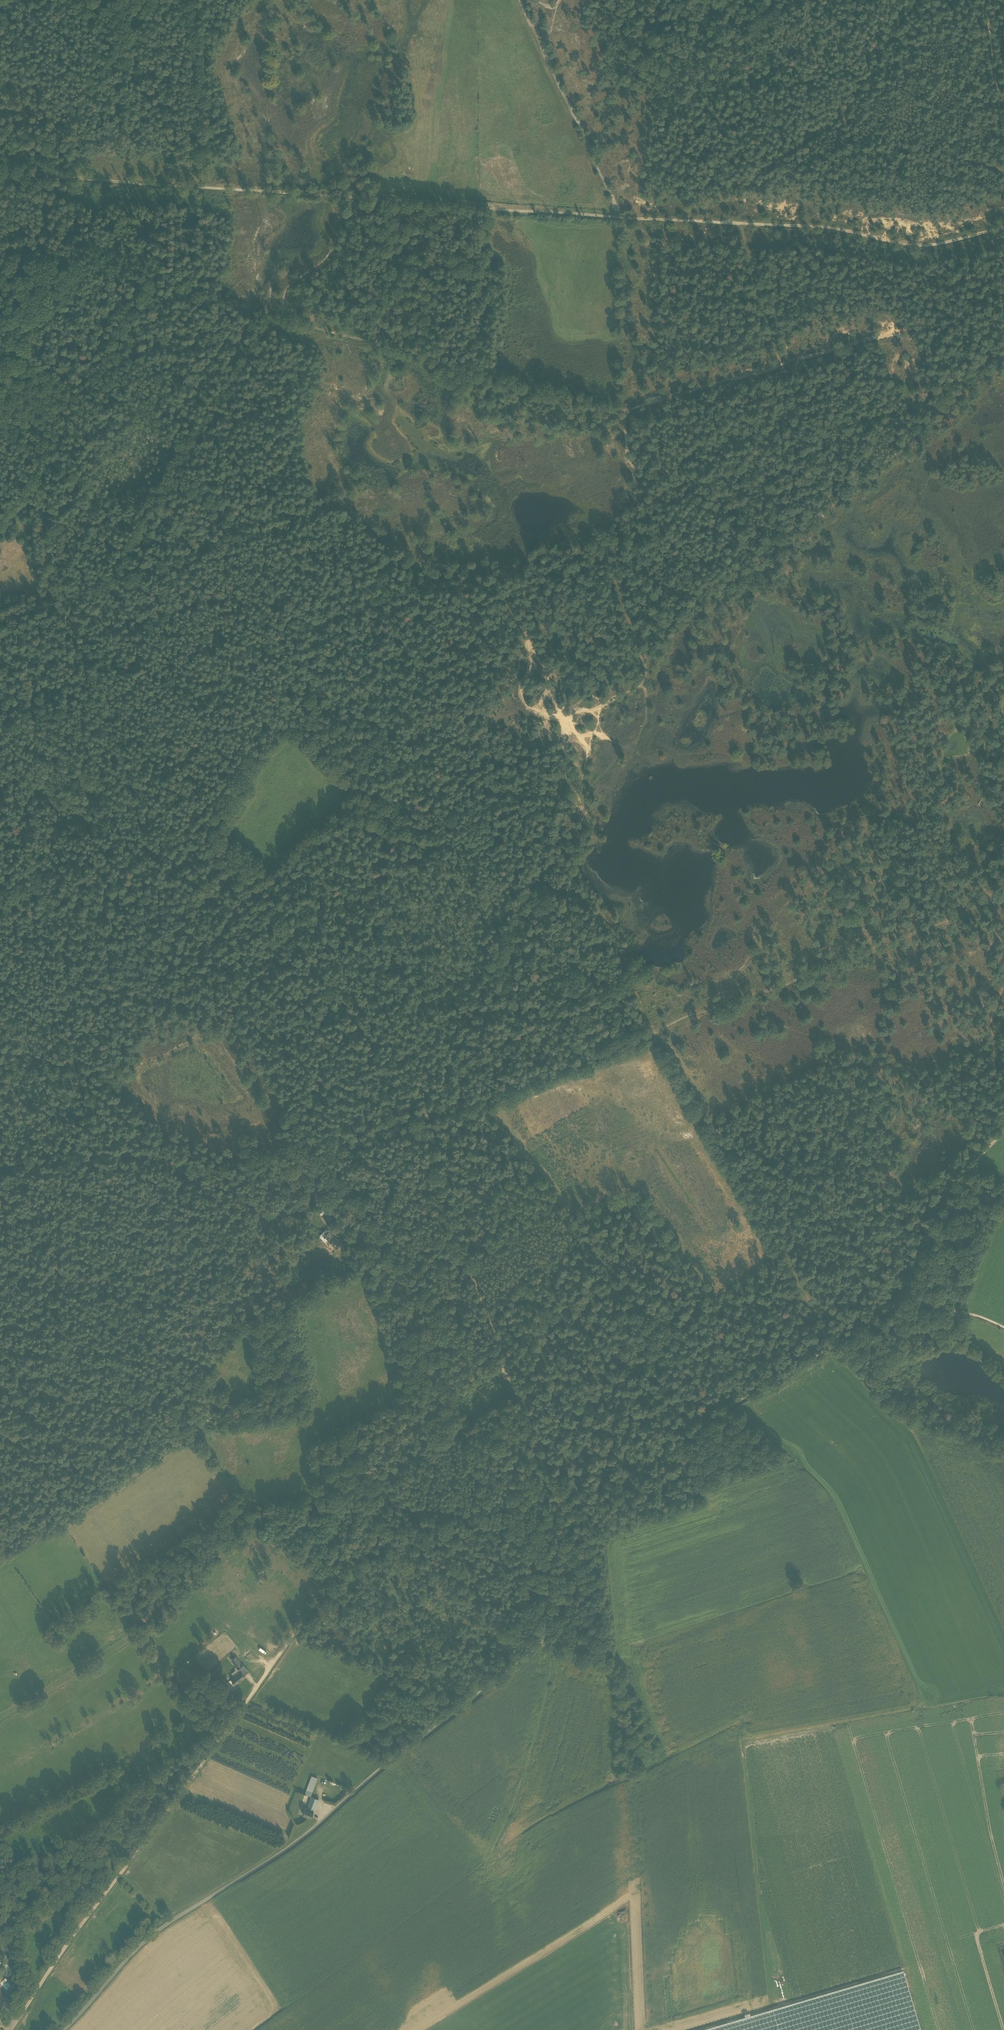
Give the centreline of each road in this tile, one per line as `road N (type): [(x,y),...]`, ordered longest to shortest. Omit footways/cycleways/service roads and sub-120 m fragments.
road 1 (track): [(0,174),(620,217)]
road 2 (track): [(382,1509),(22,2014)]
road 3 (track): [(1003,344),(958,376),(907,444),(798,541),(636,650)]
road 4 (track): [(0,1166),(107,1151),(190,1164),(287,1146),(316,1153),(425,1118)]
road 5 (track): [(557,1496),(470,1267),(425,1118)]
road 6 (track): [(624,411),(901,329),(1003,290)]
road 7 (track): [(620,217),(833,228),(917,248),(1003,229)]
road 8 (track): [(654,1033),(1003,895)]
road 9 (track): [(459,1233),(337,1281),(220,1341),(197,1374),(186,1437)]
road 10 (track): [(834,1345),(650,1463),(557,1496)]
road 11 (track): [(425,1118),(245,878)]
road 12 (track): [(538,879),(425,1118)]
road 13 (track): [(654,1033),(691,1085),(785,1261)]
road 14 (track): [(425,1118),(642,1038)]
road 15 (track): [(0,1562),(186,1437)]
road 16 (track): [(186,1437),(254,1502),(382,1509)]
road 17 (track): [(245,878),(161,901),(122,895),(59,901),(35,890)]
road 18 (track): [(898,1303),(963,1181),(1003,1130)]
road 19 (track): [(684,220),(846,113)]
road 20 (track): [(541,44),(620,217)]
road 21 (track): [(557,1496),(483,1513),(382,1509)]
road 22 (track): [(546,1629),(557,1496)]
road 23 (track): [(846,113),(915,0)]
road 24 (track): [(222,1738),(140,1636)]

